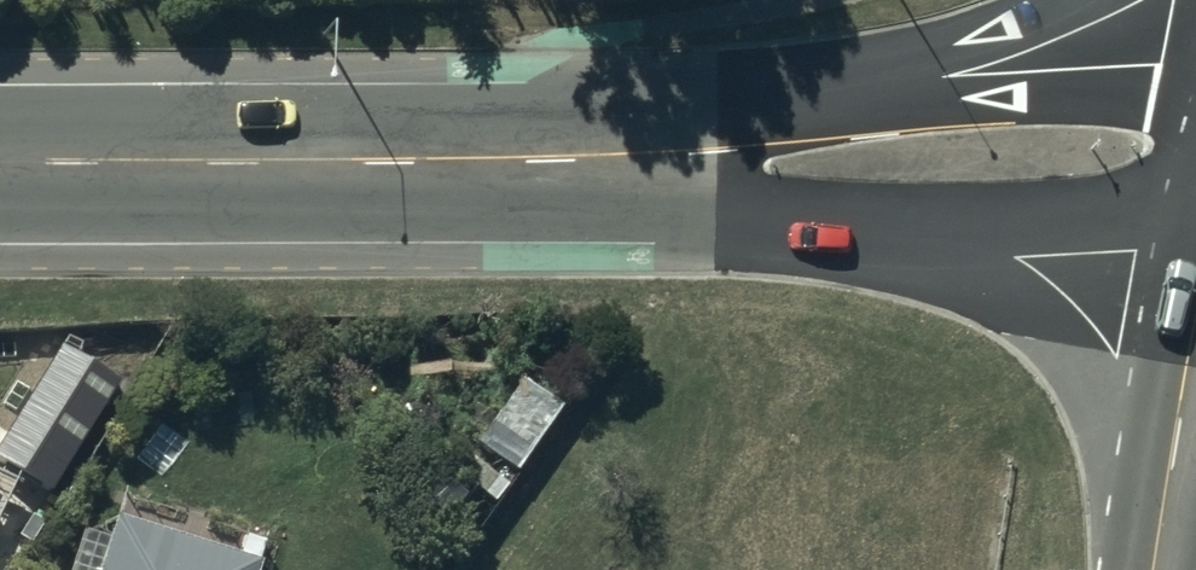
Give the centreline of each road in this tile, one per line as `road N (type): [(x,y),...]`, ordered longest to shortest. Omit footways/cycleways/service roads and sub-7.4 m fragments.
road 1 (primary): [(0,159),(771,155)]
road 2 (primary): [(1159,528),(1093,381),(1039,318),(771,155)]
road 3 (primary): [(771,155),(1195,152)]
road 4 (trunk): [(1159,528),(1195,339)]

